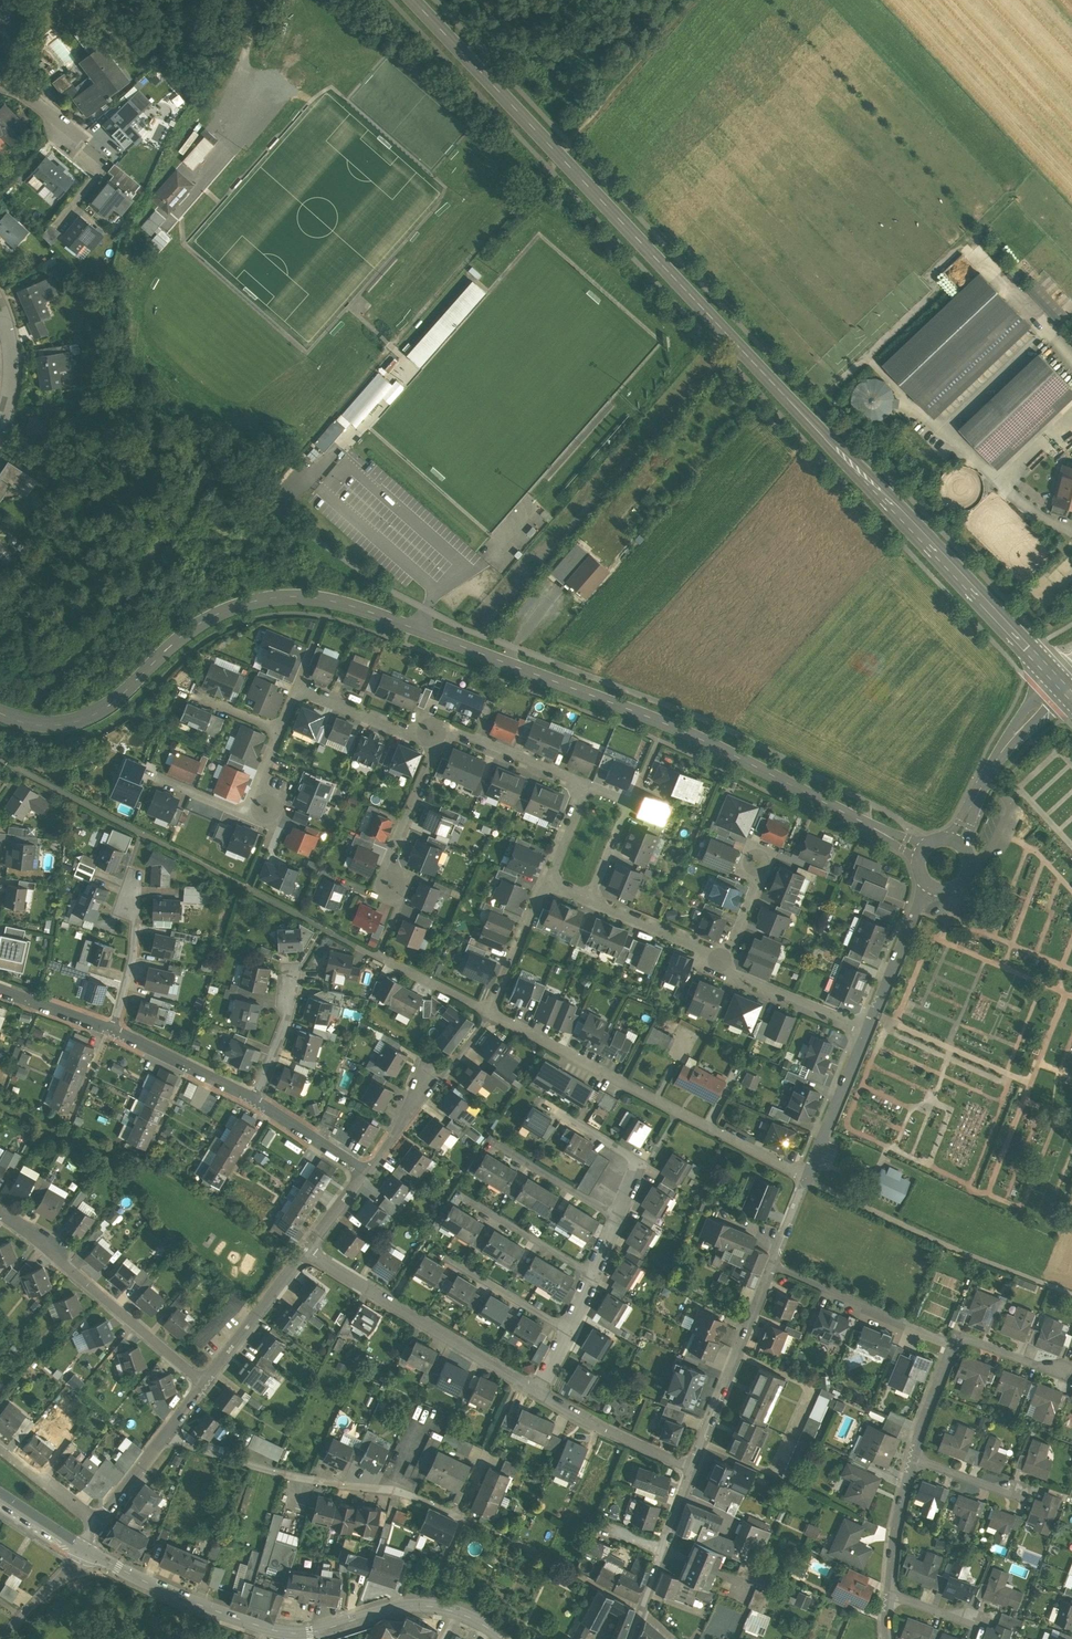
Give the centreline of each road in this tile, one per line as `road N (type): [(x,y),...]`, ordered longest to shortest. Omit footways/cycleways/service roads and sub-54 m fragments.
road 1 (tertiary): [(0,711),(39,726),(76,721),(113,702),(173,645),(228,609),(315,598),(680,730),(921,851)]
road 2 (secondary): [(1063,686),(413,0)]
road 3 (tertiary): [(503,1638),(473,1619),(423,1608),(284,1634),(82,1548)]
road 4 (residential): [(807,1180),(490,1014)]
road 5 (residential): [(888,1638),(898,1519),(920,1430),(959,1336)]
road 6 (residential): [(692,1466),(807,1180)]
road 7 (residential): [(306,1250),(538,1391)]
road 8 (residential): [(204,1383),(59,1262),(52,1244),(0,1213)]
road 9 (residential): [(538,1391),(638,1162)]
road 10 (residential): [(82,1548),(204,1383)]
road 11 (residential): [(280,729),(259,784),(266,808),(244,816),(159,780)]
road 12 (residential): [(437,742),(299,689),(280,729)]
road 13 (tertiary): [(956,841),(999,756),(1063,686)]
road 14 (residential): [(631,1638),(692,1466)]
road 15 (residential): [(807,1180),(872,1014)]
road 16 (residential): [(538,1391),(692,1466)]
road 17 (residential): [(204,1383),(306,1250)]
road 18 (residential): [(872,1014),(856,1027),(721,974)]
road 19 (residential): [(116,1030),(133,961),(130,867)]
road 20 (residential): [(584,784),(457,730),(437,742)]
road 21 (residential): [(590,905),(629,803),(584,784)]
road 22 (residential): [(255,1100),(116,1030)]
road 23 (residential): [(437,742),(392,855),(390,885)]
road 24 (residential): [(721,974),(705,952),(590,905)]
road 25 (residential): [(490,1014),(356,946)]
road 26 (residential): [(255,1100),(287,1021),(290,979),(304,963)]
road 27 (residential): [(0,86),(21,91),(56,119),(105,178)]
road 28 (residential): [(872,1014),(927,885)]
road 29 (residential): [(721,974),(771,850)]
road 30 (residential): [(367,1173),(255,1100)]
road 31 (residential): [(116,1030),(0,990)]
road 32 (residential): [(82,1548),(80,1561),(7,1638)]

